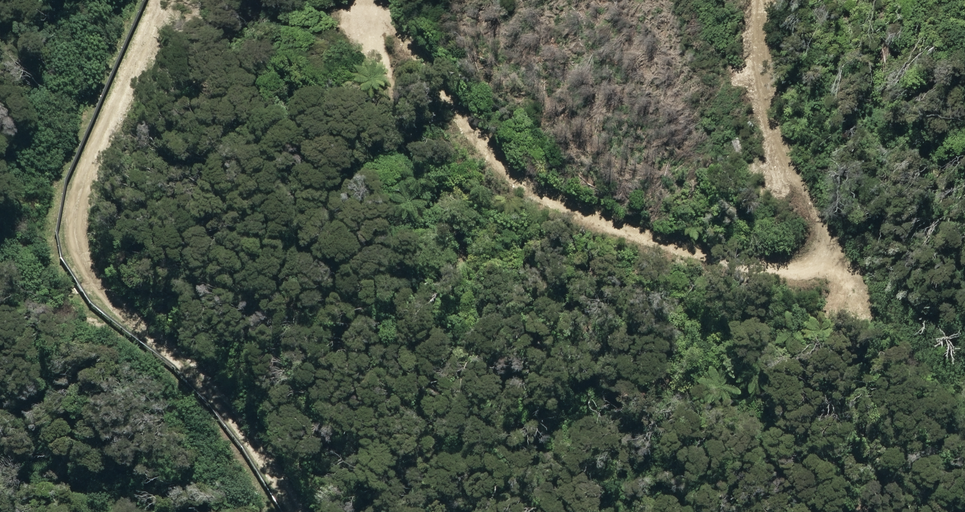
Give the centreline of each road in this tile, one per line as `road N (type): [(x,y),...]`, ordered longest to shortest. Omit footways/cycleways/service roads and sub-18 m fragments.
road 1 (track): [(165,0),(85,183),(80,247),(106,298),(189,364),(256,441),(300,511)]
road 2 (track): [(388,0),(480,140),(534,193),(631,235),(766,269),(790,269),(820,249)]
road 3 (track): [(761,0),(758,42),(777,144),(820,215),(820,249)]

